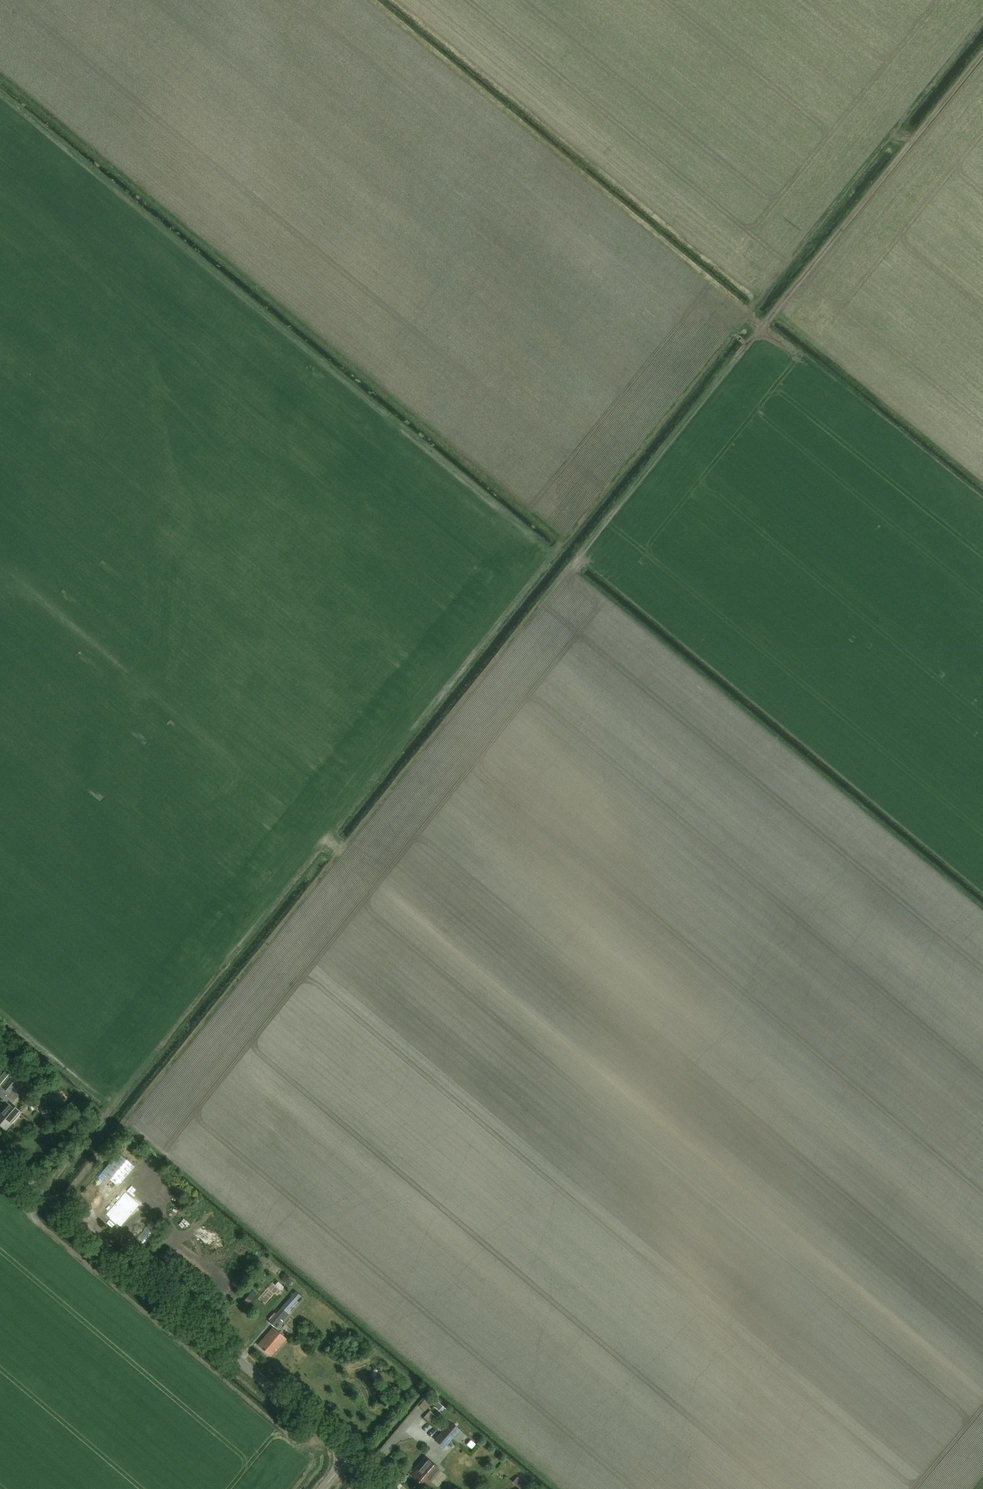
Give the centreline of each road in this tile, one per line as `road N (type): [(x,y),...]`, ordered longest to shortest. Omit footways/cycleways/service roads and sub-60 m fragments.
road 1 (unclassified): [(349,1462),(0,1165)]

